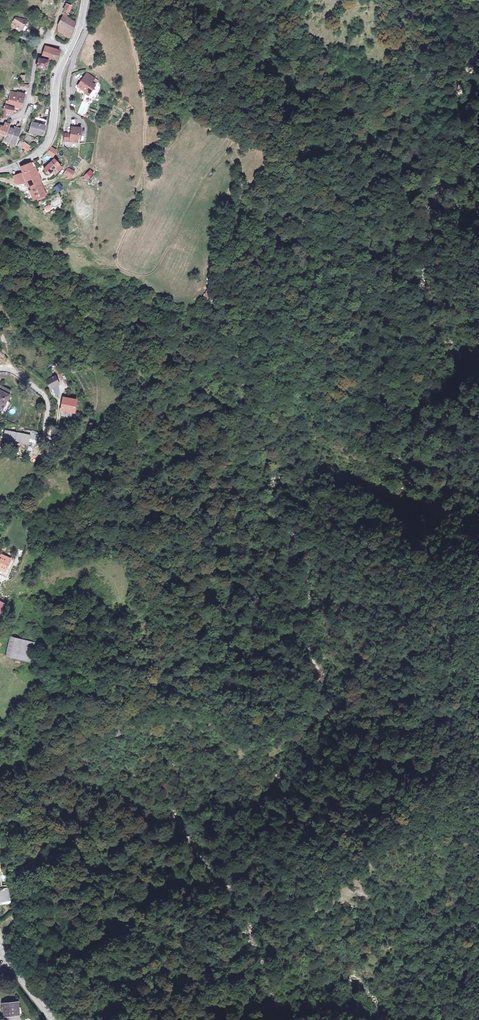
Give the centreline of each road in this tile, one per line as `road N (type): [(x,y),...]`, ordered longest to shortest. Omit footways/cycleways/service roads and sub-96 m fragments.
road 1 (tertiary): [(0,171),(43,151),(70,48)]
road 2 (unclassified): [(70,48),(42,44),(22,113),(0,122)]

